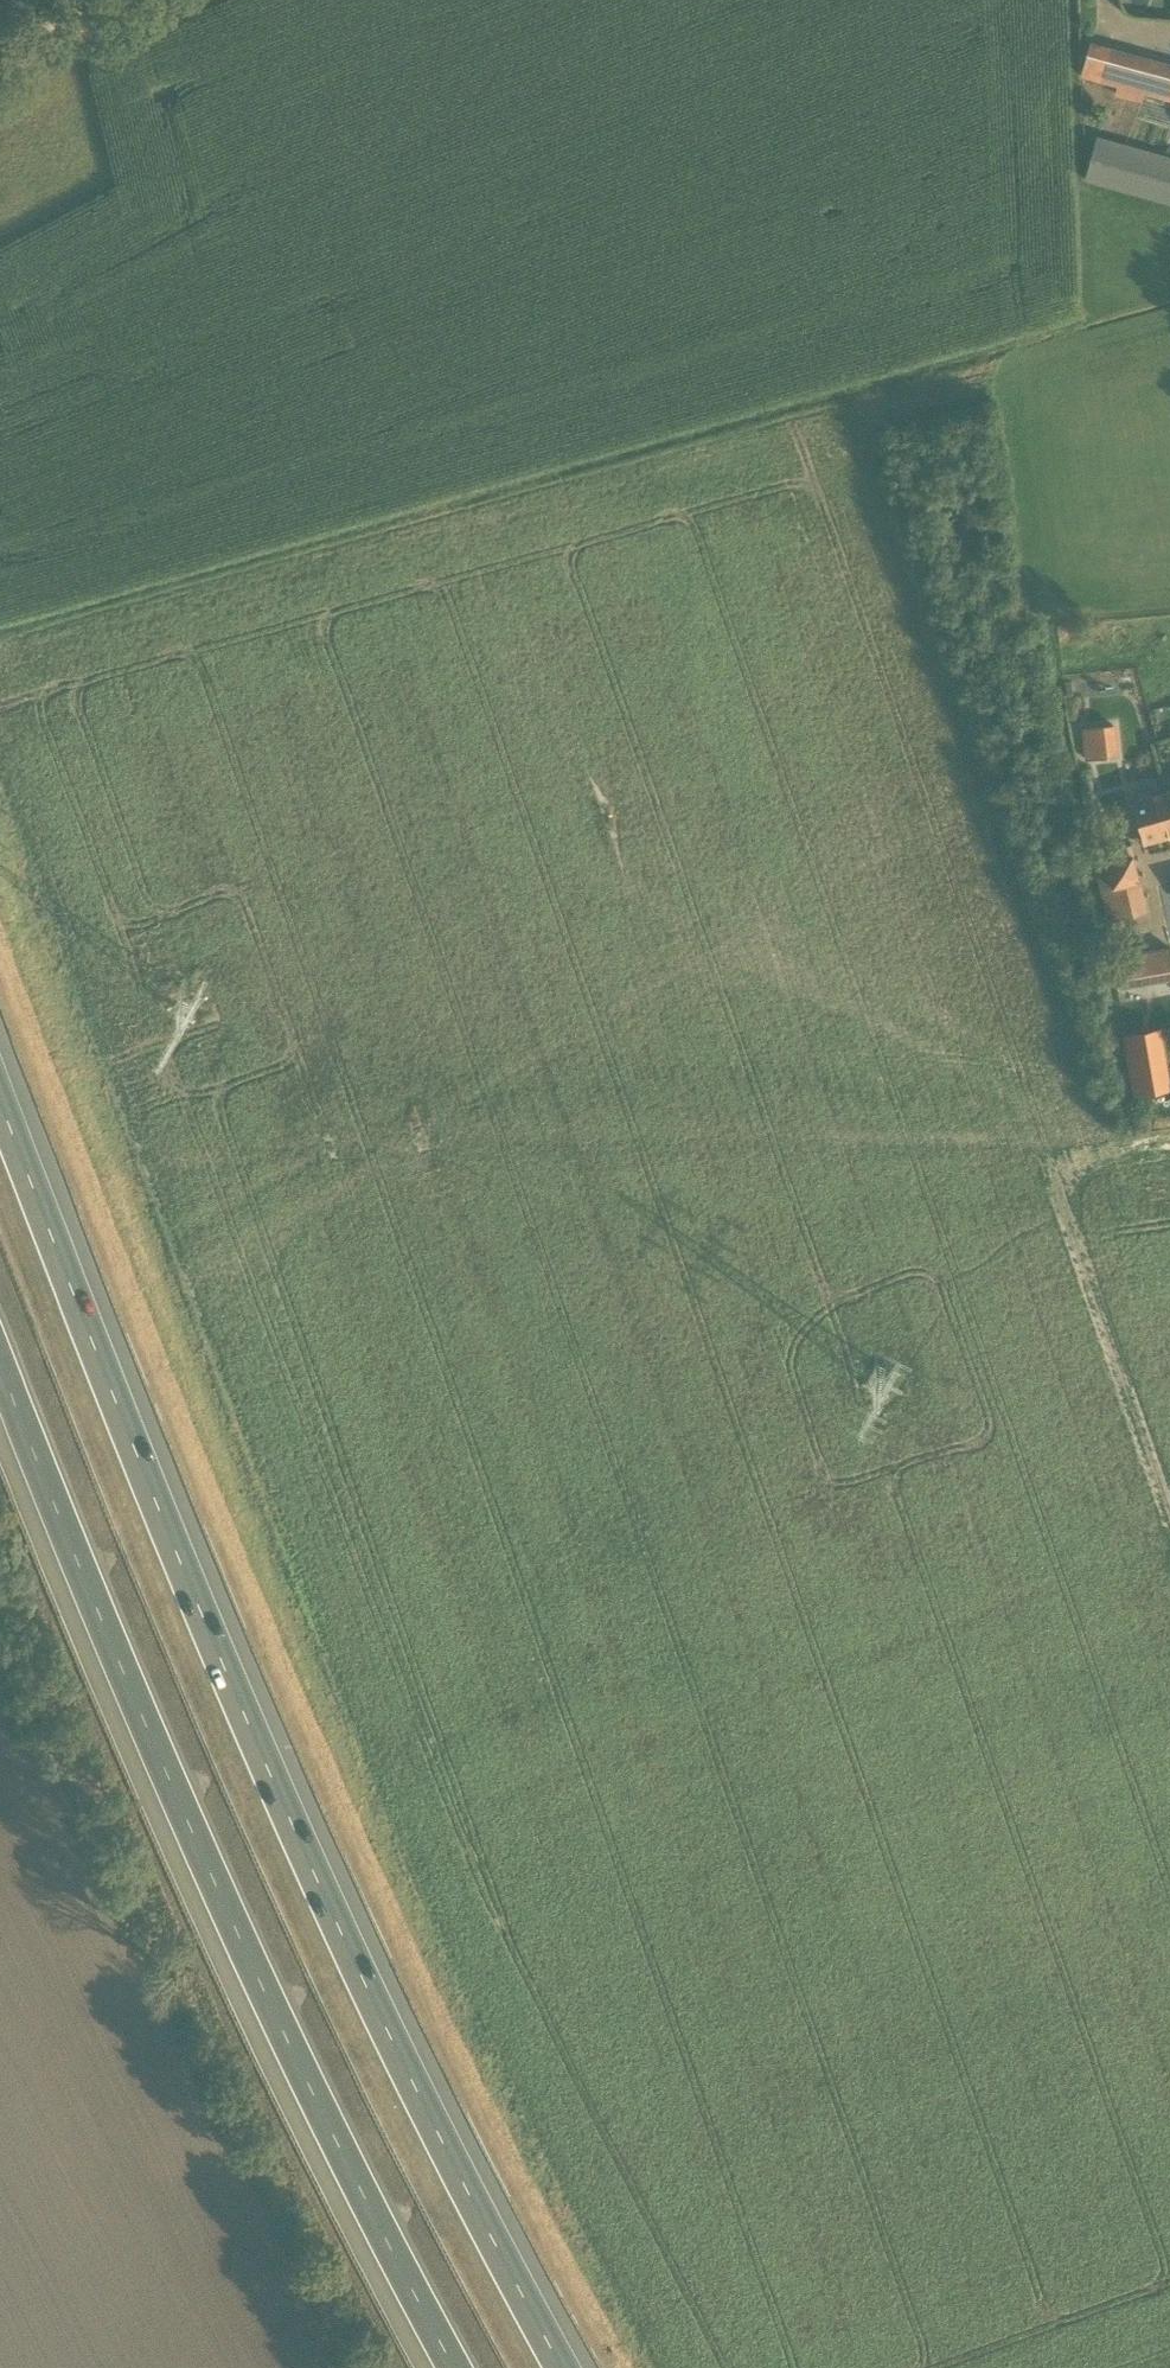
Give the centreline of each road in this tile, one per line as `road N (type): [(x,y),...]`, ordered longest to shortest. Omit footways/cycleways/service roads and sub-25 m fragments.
road 1 (motorway): [(587,2367),(482,2182),(333,1869),(192,1554),(0,1070)]
road 2 (motorway): [(0,1309),(239,1891),(478,2367)]
road 3 (track): [(0,62),(131,0)]

